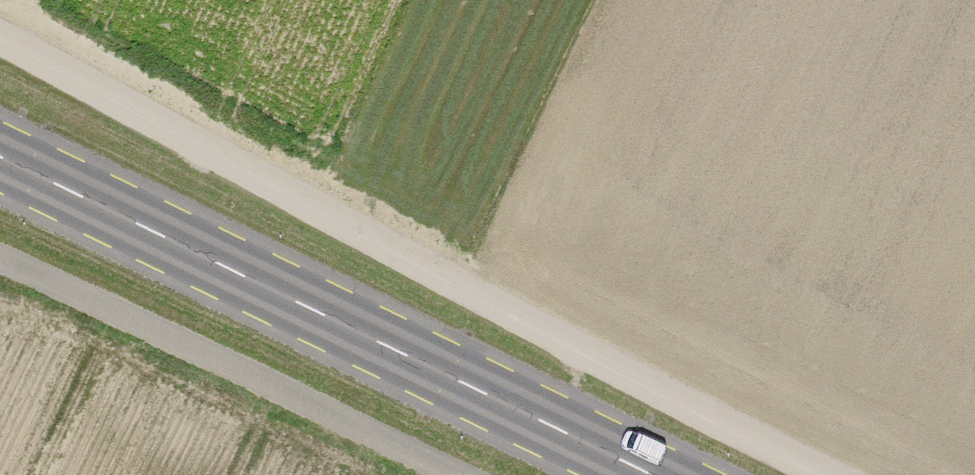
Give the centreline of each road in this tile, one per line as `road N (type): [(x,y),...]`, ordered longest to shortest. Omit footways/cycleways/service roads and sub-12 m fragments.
road 1 (track): [(832,474),(459,291),(0,41)]
road 2 (primary): [(0,153),(662,474)]

